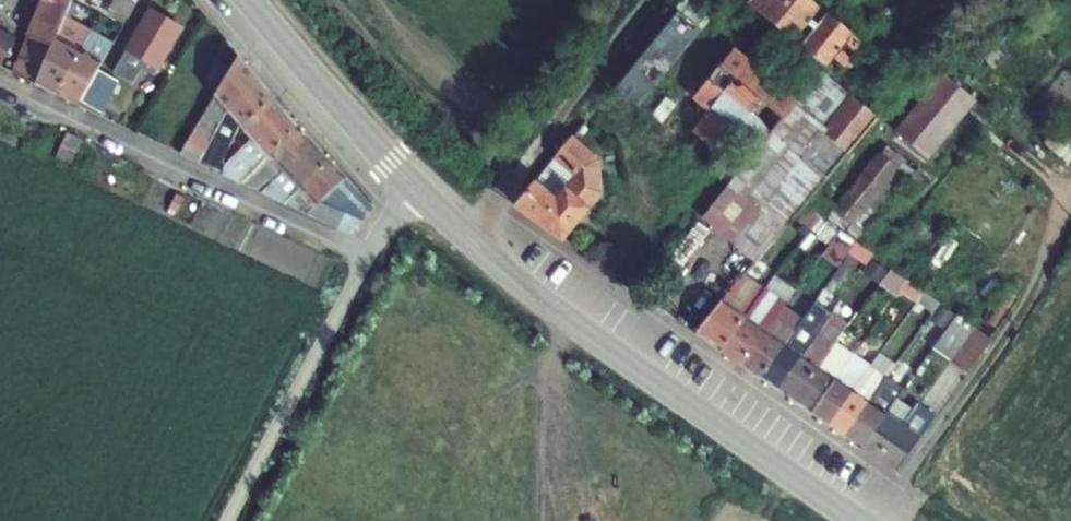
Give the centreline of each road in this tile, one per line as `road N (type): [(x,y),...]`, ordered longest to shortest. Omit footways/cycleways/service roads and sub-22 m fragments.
road 1 (secondary): [(416,189),(560,315),(859,520)]
road 2 (track): [(0,85),(367,254)]
road 3 (unclassified): [(416,189),(367,254),(226,520)]
road 4 (secondary): [(252,0),(416,189)]

